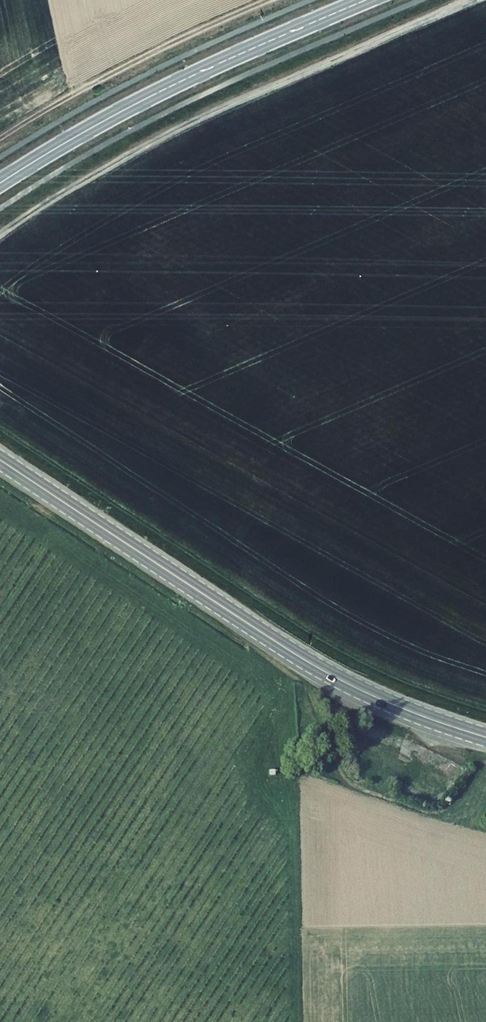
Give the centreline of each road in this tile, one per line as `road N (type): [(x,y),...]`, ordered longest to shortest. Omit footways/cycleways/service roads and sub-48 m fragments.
road 1 (primary): [(0,461),(319,669),(485,738)]
road 2 (track): [(472,0),(167,135),(0,233)]
road 3 (primary): [(366,0),(164,90),(0,183)]
road 4 (track): [(272,0),(165,47),(0,137)]

